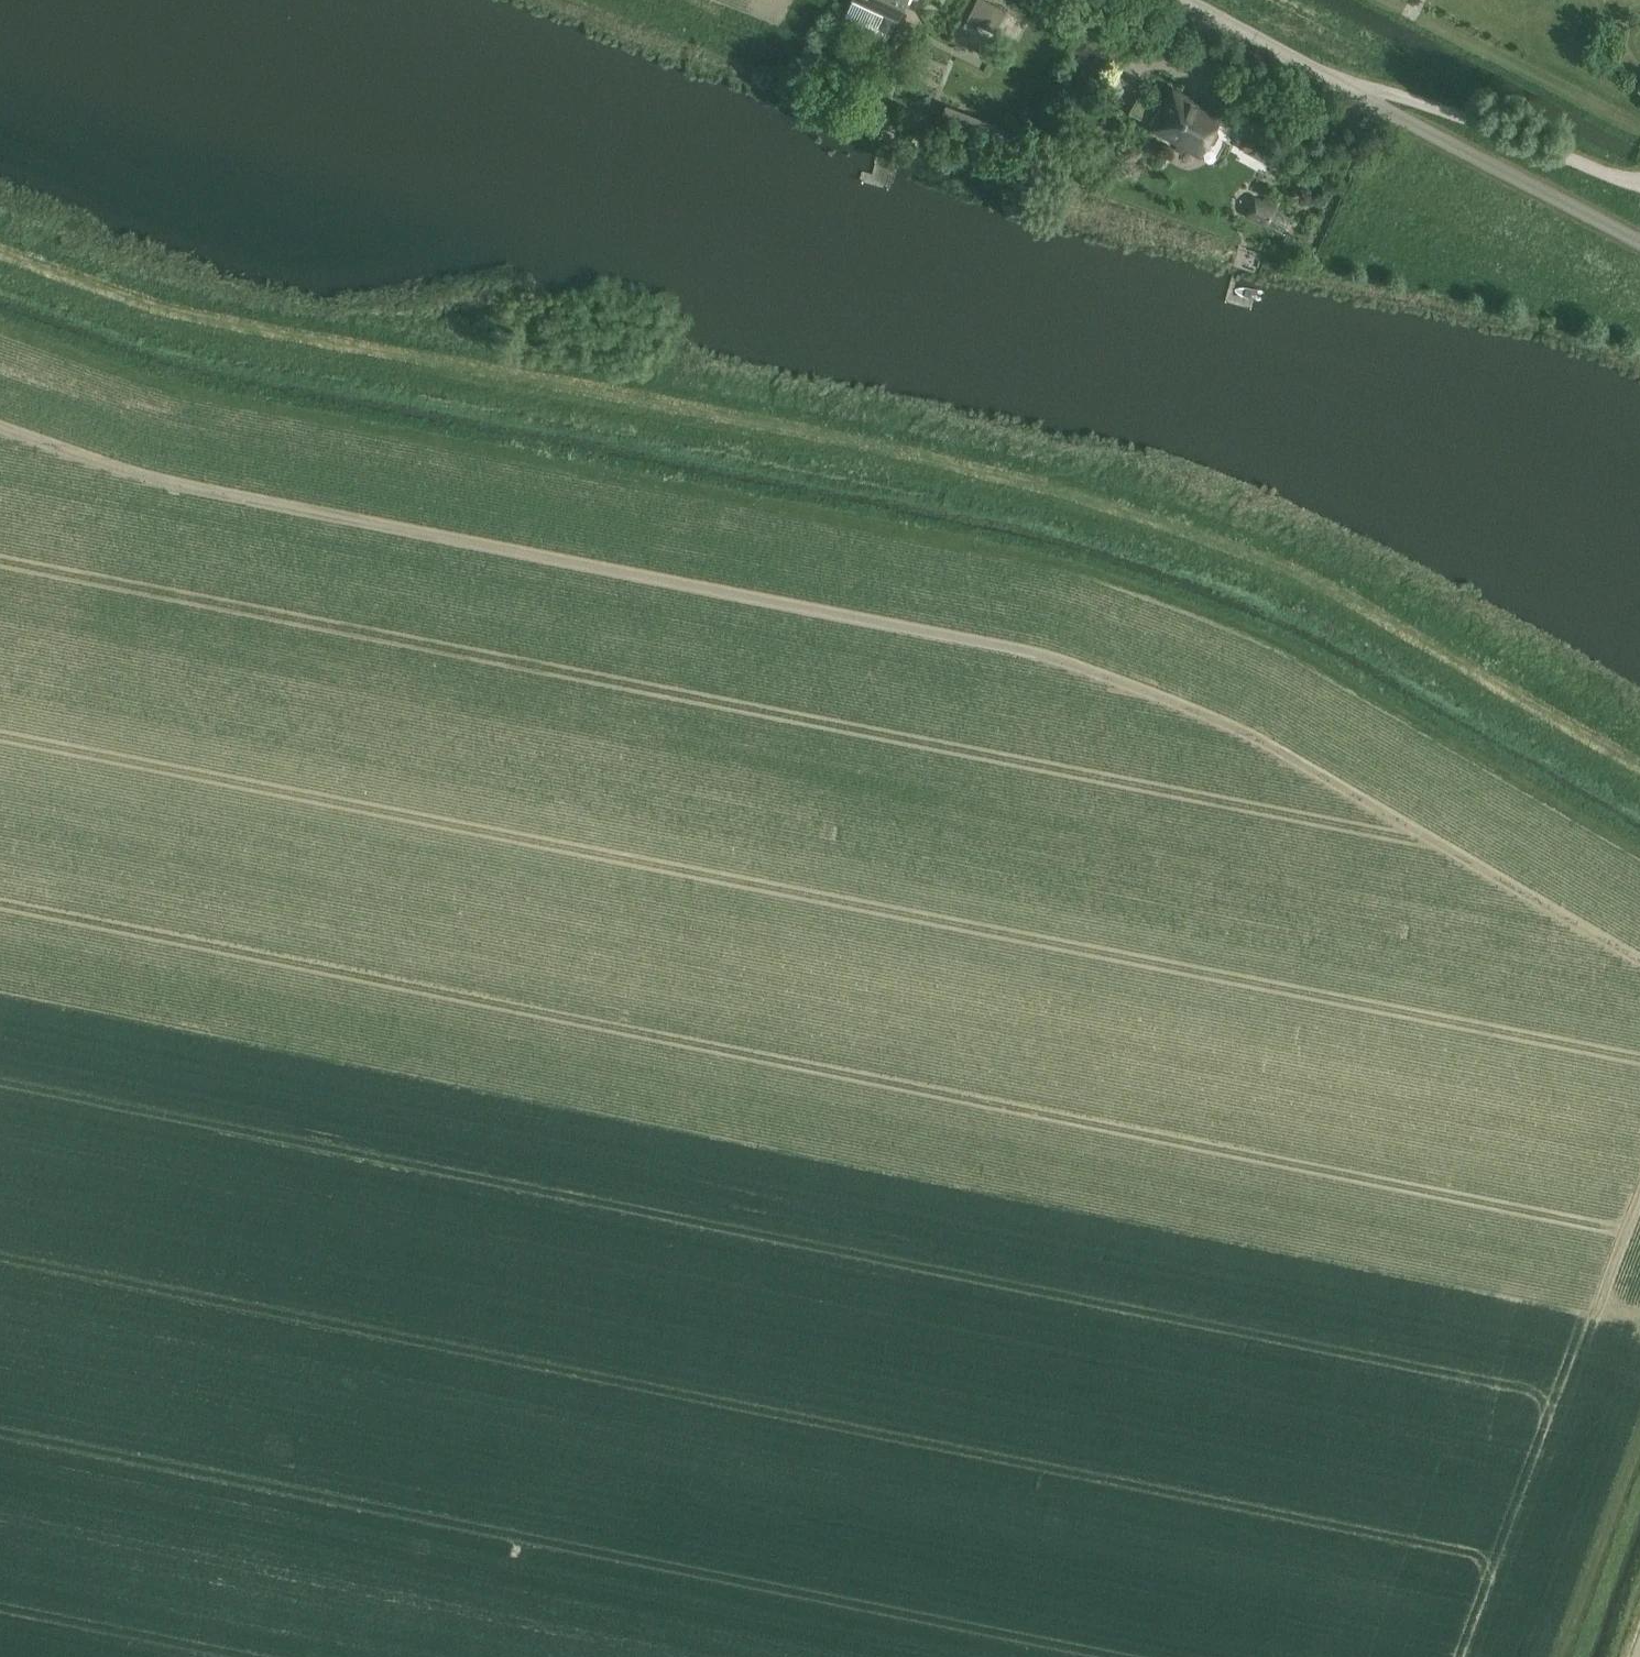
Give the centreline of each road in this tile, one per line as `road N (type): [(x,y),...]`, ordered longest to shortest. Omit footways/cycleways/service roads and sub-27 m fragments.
road 1 (track): [(1639,802),(1021,505),(200,329),(0,261)]
road 2 (unclassified): [(1639,241),(1345,84)]
road 3 (unclassified): [(1639,184),(1414,99),(1345,84)]
road 4 (unclassified): [(1345,84),(1186,0)]

